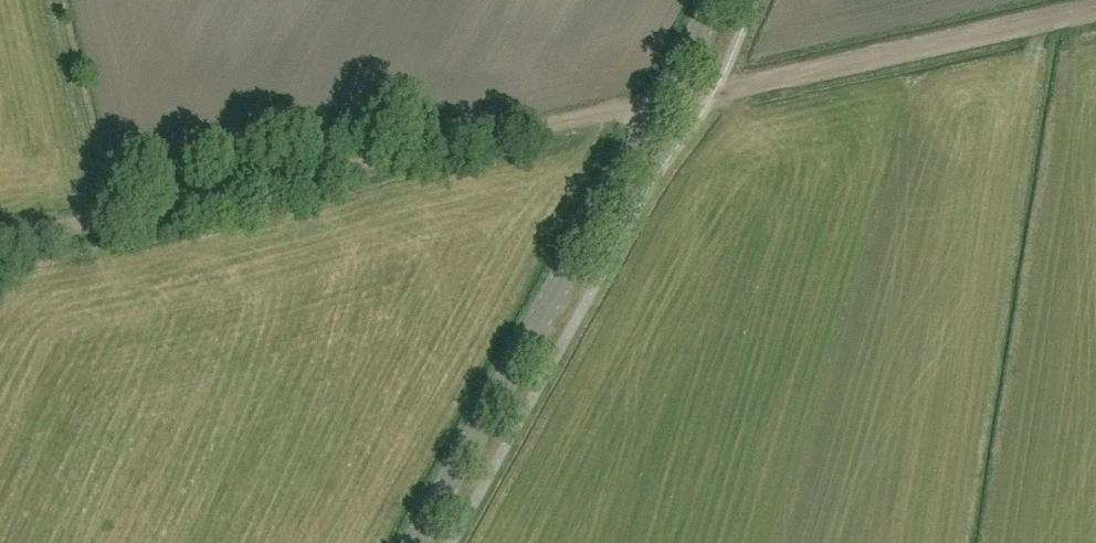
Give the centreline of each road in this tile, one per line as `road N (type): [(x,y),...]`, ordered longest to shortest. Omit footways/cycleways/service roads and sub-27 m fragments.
road 1 (track): [(0,239),(1095,7)]
road 2 (tertiary): [(413,542),(717,0)]

